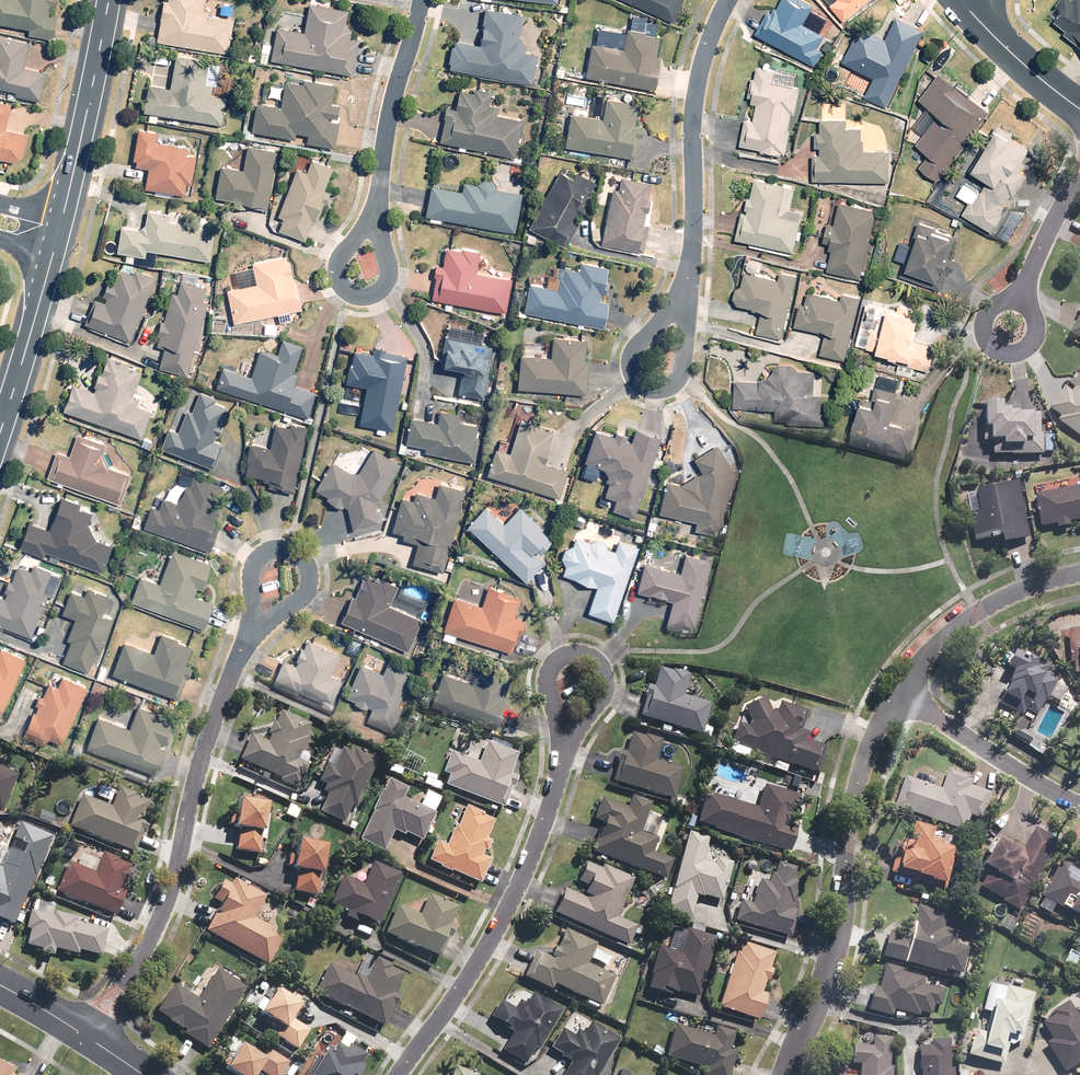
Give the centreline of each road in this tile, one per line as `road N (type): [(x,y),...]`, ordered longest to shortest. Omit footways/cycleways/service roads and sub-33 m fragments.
road 1 (residential): [(88,1035),(156,933),(173,891),(198,764),(247,629)]
road 2 (residential): [(896,693),(862,761),(827,965),(785,1074)]
road 3 (residential): [(562,750),(515,890),(472,973),(399,1074)]
road 4 (residential): [(730,0),(698,80),(685,293)]
road 5 (residential): [(1079,575),(976,614),(896,693)]
road 6 (residential): [(685,293),(687,361),(664,390),(634,372),(633,353),(671,306)]
road 7 (tertiary): [(64,214),(109,0)]
road 8 (residential): [(421,0),(389,119),(378,211)]
road 9 (residential): [(896,693),(1079,805)]
road 10 (residential): [(562,750),(599,706),(605,685),(588,654),(552,664),(544,683),(553,713)]
road 11 (tertiary): [(55,254),(0,433)]
road 12 (residential): [(1025,285),(1031,338),(1001,355),(984,345),(979,326),(1010,295)]
road 13 (residential): [(378,211),(390,269),(373,293),(347,291),(339,277),(352,244)]
road 14 (residential): [(247,629),(253,557),(284,543),(302,561),(301,593)]
road 15 (residential): [(1079,106),(970,10)]
road 16 (residential): [(1079,172),(1025,285)]

